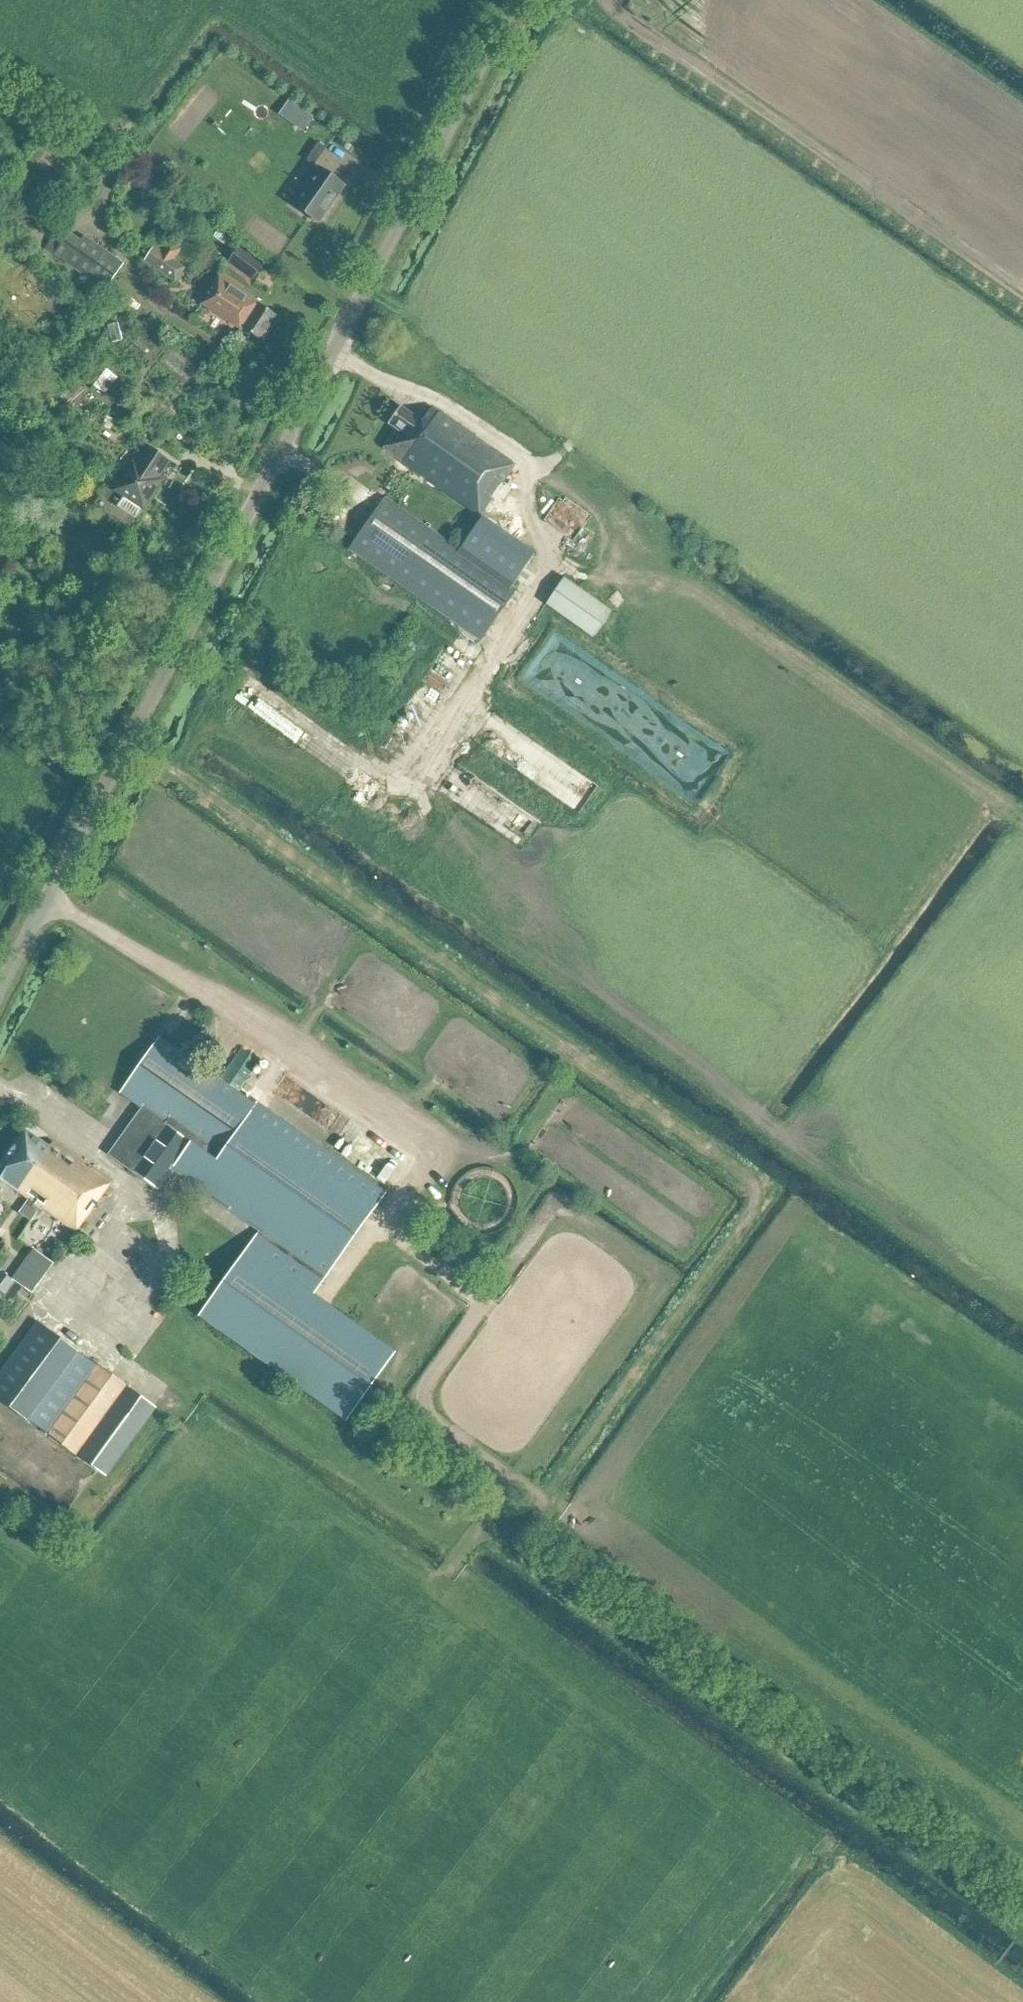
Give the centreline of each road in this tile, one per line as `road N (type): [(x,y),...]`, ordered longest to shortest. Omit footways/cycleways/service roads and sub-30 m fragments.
road 1 (unclassified): [(0,971),(510,0)]

